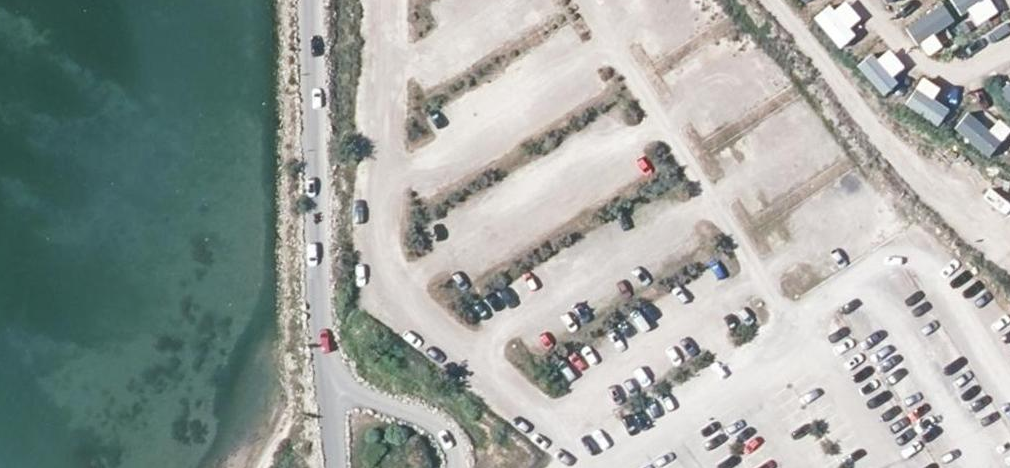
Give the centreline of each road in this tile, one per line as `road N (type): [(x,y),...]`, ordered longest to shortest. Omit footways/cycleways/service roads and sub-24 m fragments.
road 1 (unclassified): [(333,397),(315,0)]
road 2 (unclassified): [(333,397),(410,411),(450,442),(456,467)]

